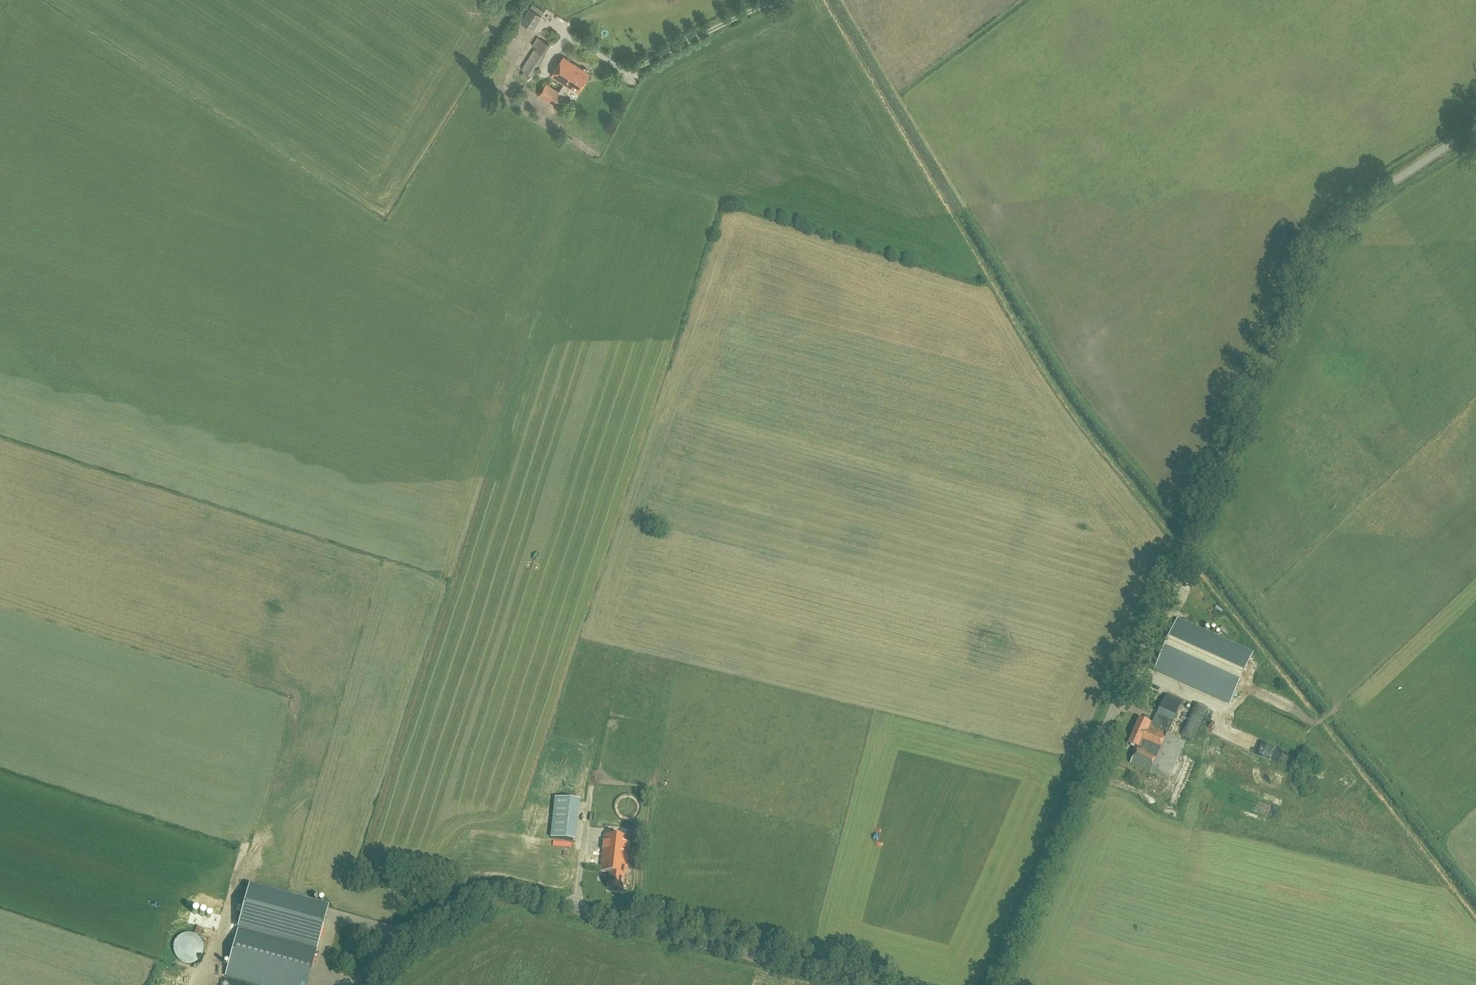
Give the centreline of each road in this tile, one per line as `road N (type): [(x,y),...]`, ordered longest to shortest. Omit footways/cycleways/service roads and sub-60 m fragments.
road 1 (unclassified): [(997,984),(1319,251),(1361,197),(1475,123)]
road 2 (unclassified): [(360,984),(430,911),(459,895),(509,890),(878,984)]
road 3 (track): [(779,0),(627,72),(549,24)]

